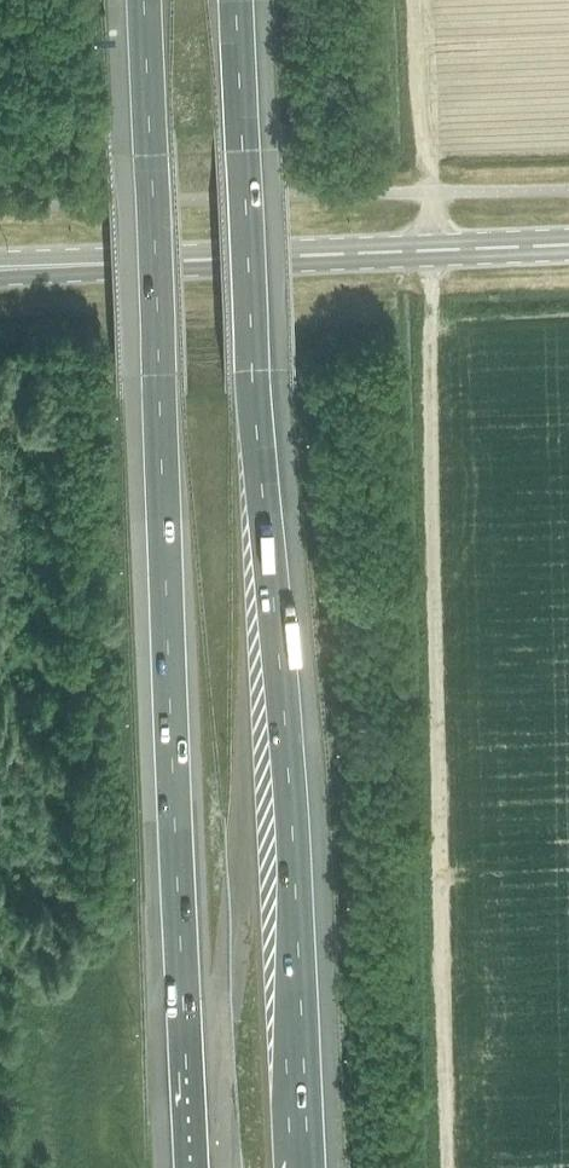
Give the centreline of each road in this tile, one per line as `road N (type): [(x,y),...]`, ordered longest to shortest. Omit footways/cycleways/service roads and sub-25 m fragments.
road 1 (motorway): [(308,1167),(284,723),(251,369),(235,0)]
road 2 (motorway): [(143,0),(192,1167)]
road 3 (tertiary): [(568,244),(101,265)]

